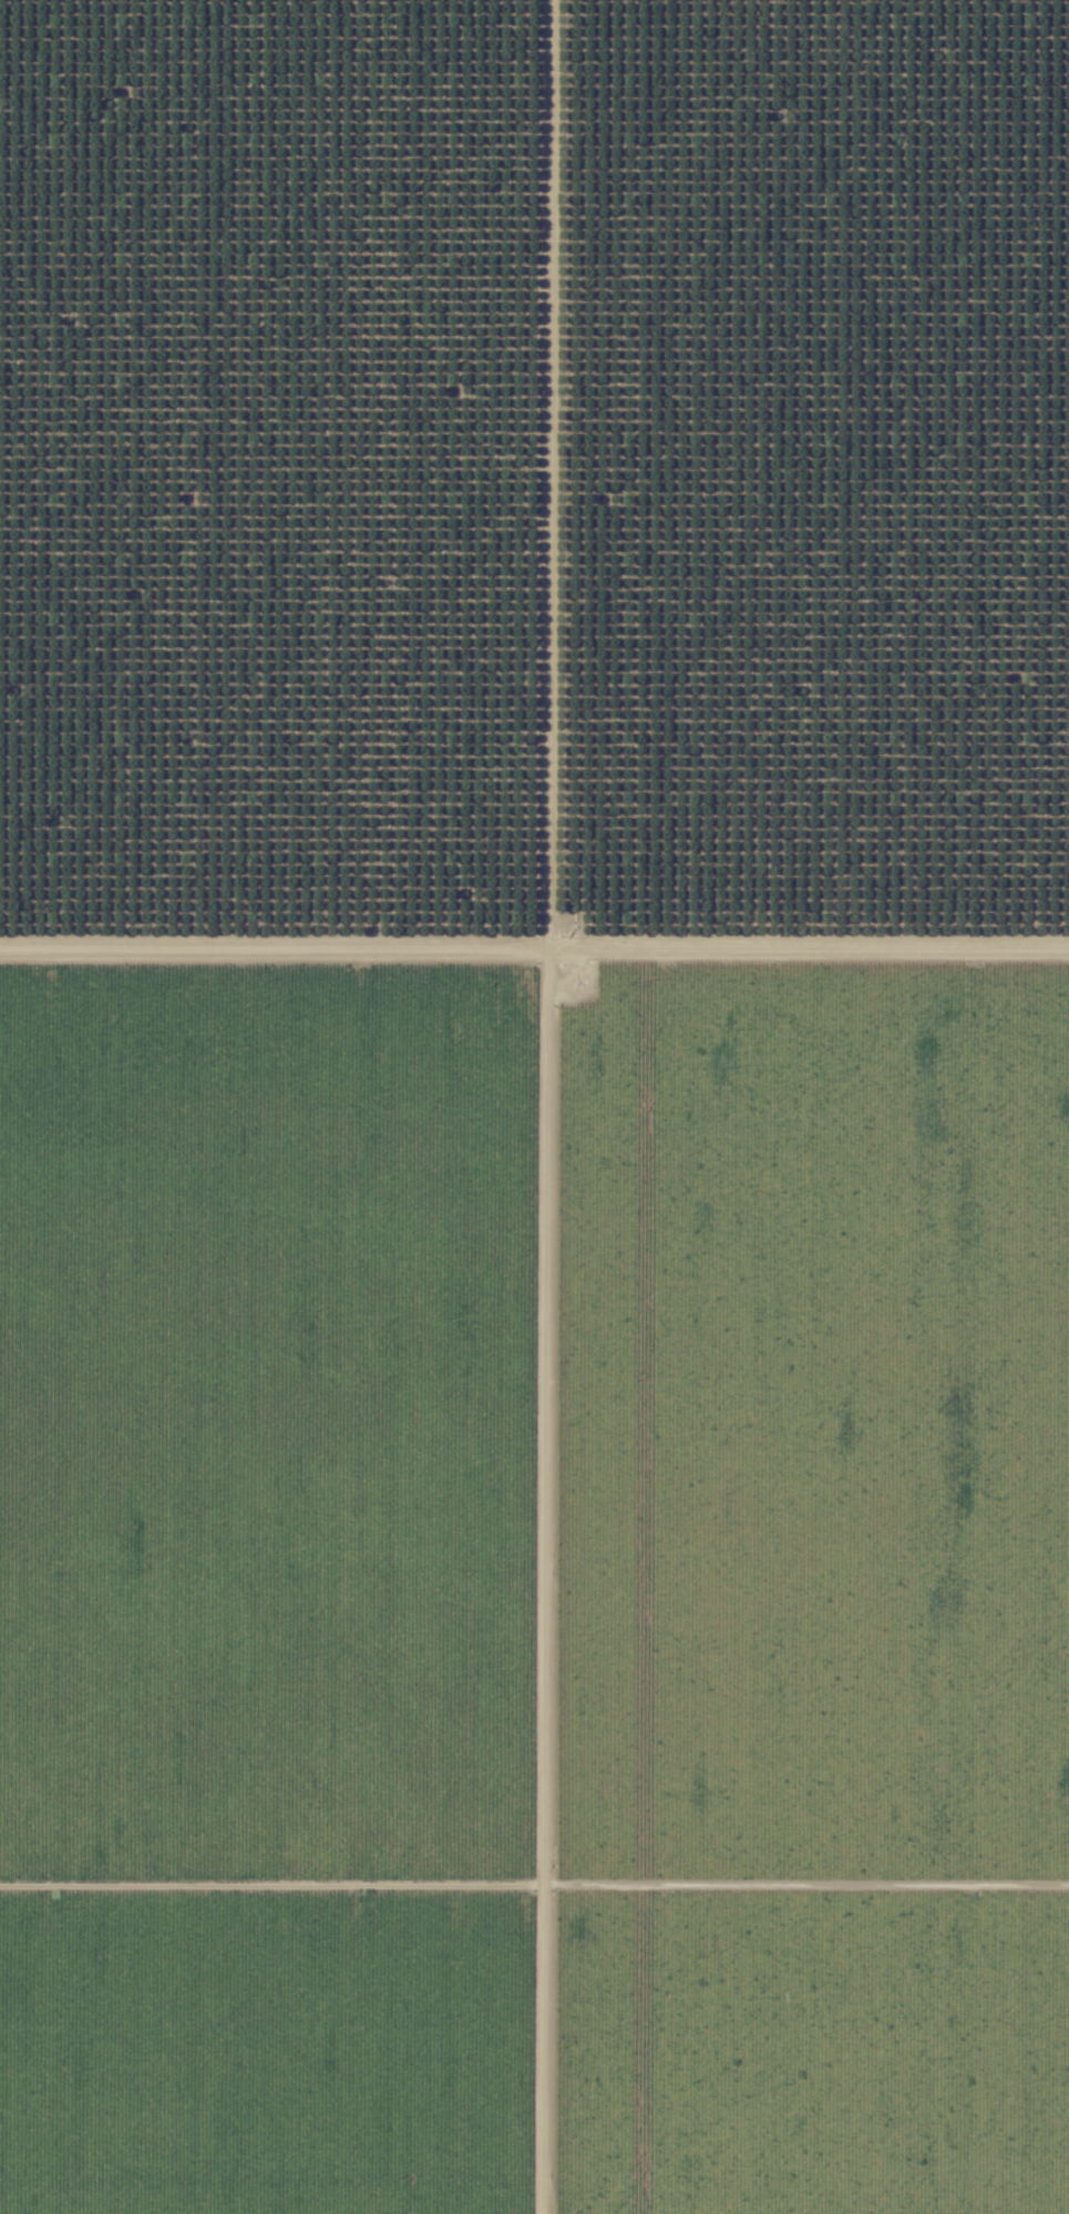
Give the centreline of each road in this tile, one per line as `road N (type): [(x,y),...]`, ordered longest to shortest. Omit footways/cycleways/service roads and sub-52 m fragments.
road 1 (track): [(548,0),(543,2213)]
road 2 (residential): [(1068,947),(0,948)]

